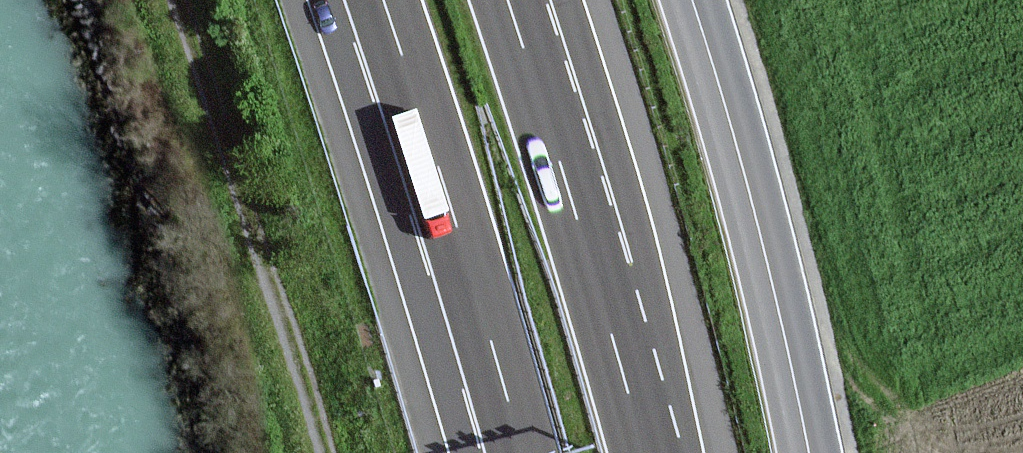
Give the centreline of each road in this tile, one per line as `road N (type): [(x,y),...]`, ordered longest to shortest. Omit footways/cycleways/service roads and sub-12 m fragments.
road 1 (track): [(178,0),(322,452)]
road 2 (motorway): [(382,0),(521,452)]
road 3 (primary): [(691,0),(745,172),(809,452)]
road 4 (motorway): [(586,237),(507,0)]
road 5 (motorway): [(586,237),(522,0)]
road 6 (motorway): [(647,452),(586,237)]

